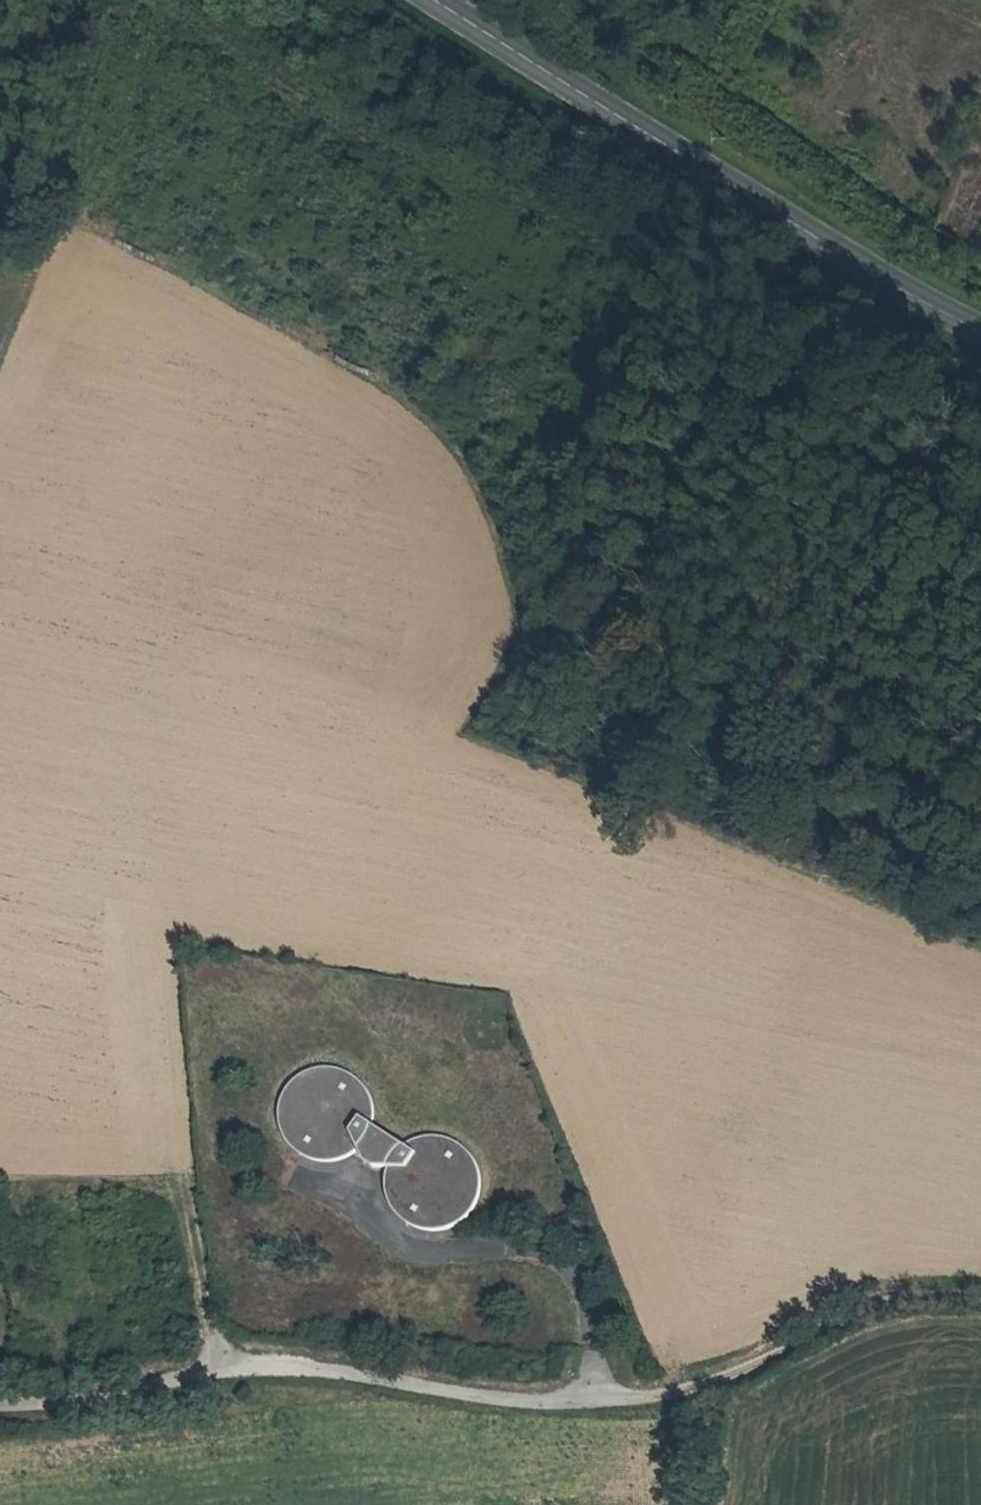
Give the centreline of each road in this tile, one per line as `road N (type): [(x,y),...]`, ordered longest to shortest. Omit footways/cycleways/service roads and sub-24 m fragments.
road 1 (tertiary): [(417,0),(562,114),(980,315)]
road 2 (unclassified): [(601,1394),(466,1393),(385,1374),(255,1363),(0,1400)]
road 3 (track): [(980,1293),(895,1296),(712,1376),(601,1394)]

